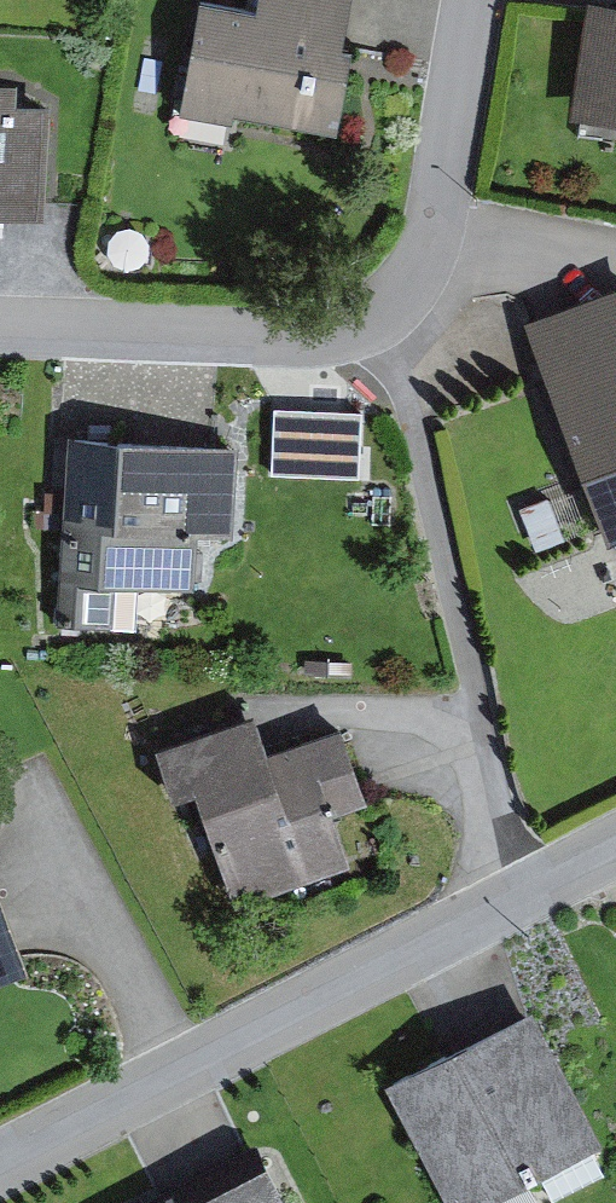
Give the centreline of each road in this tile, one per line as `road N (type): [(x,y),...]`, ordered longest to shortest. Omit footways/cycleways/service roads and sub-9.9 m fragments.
road 1 (residential): [(473,0),(436,225),(420,268),(372,317),(311,332),(0,320)]
road 2 (residential): [(0,1166),(615,846)]

